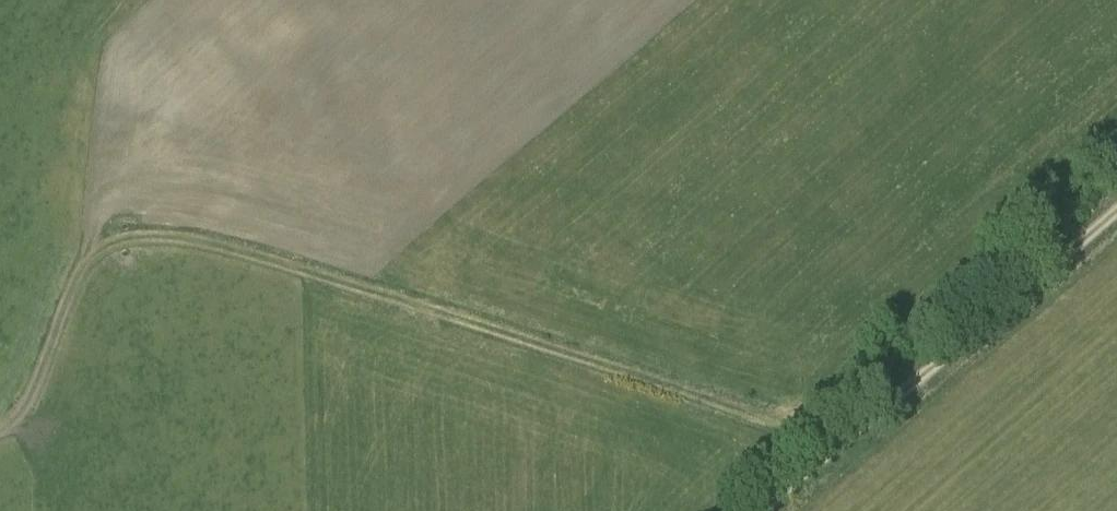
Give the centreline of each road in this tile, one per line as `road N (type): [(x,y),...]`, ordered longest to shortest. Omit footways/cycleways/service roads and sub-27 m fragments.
road 1 (track): [(0,431),(32,392),(82,264),(115,244),(154,238),(377,301),(839,456)]
road 2 (track): [(777,510),(1116,212)]
road 3 (track): [(82,264),(112,77)]

